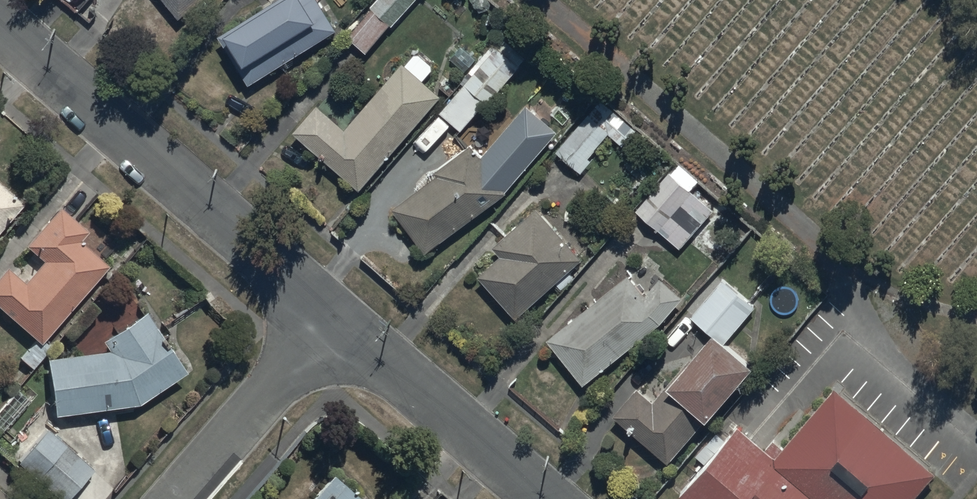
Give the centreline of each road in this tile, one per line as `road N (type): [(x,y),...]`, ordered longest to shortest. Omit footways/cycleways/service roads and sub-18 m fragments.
road 1 (residential): [(0,32),(337,325)]
road 2 (residential): [(337,325),(540,498)]
road 3 (residential): [(184,498),(337,325)]

